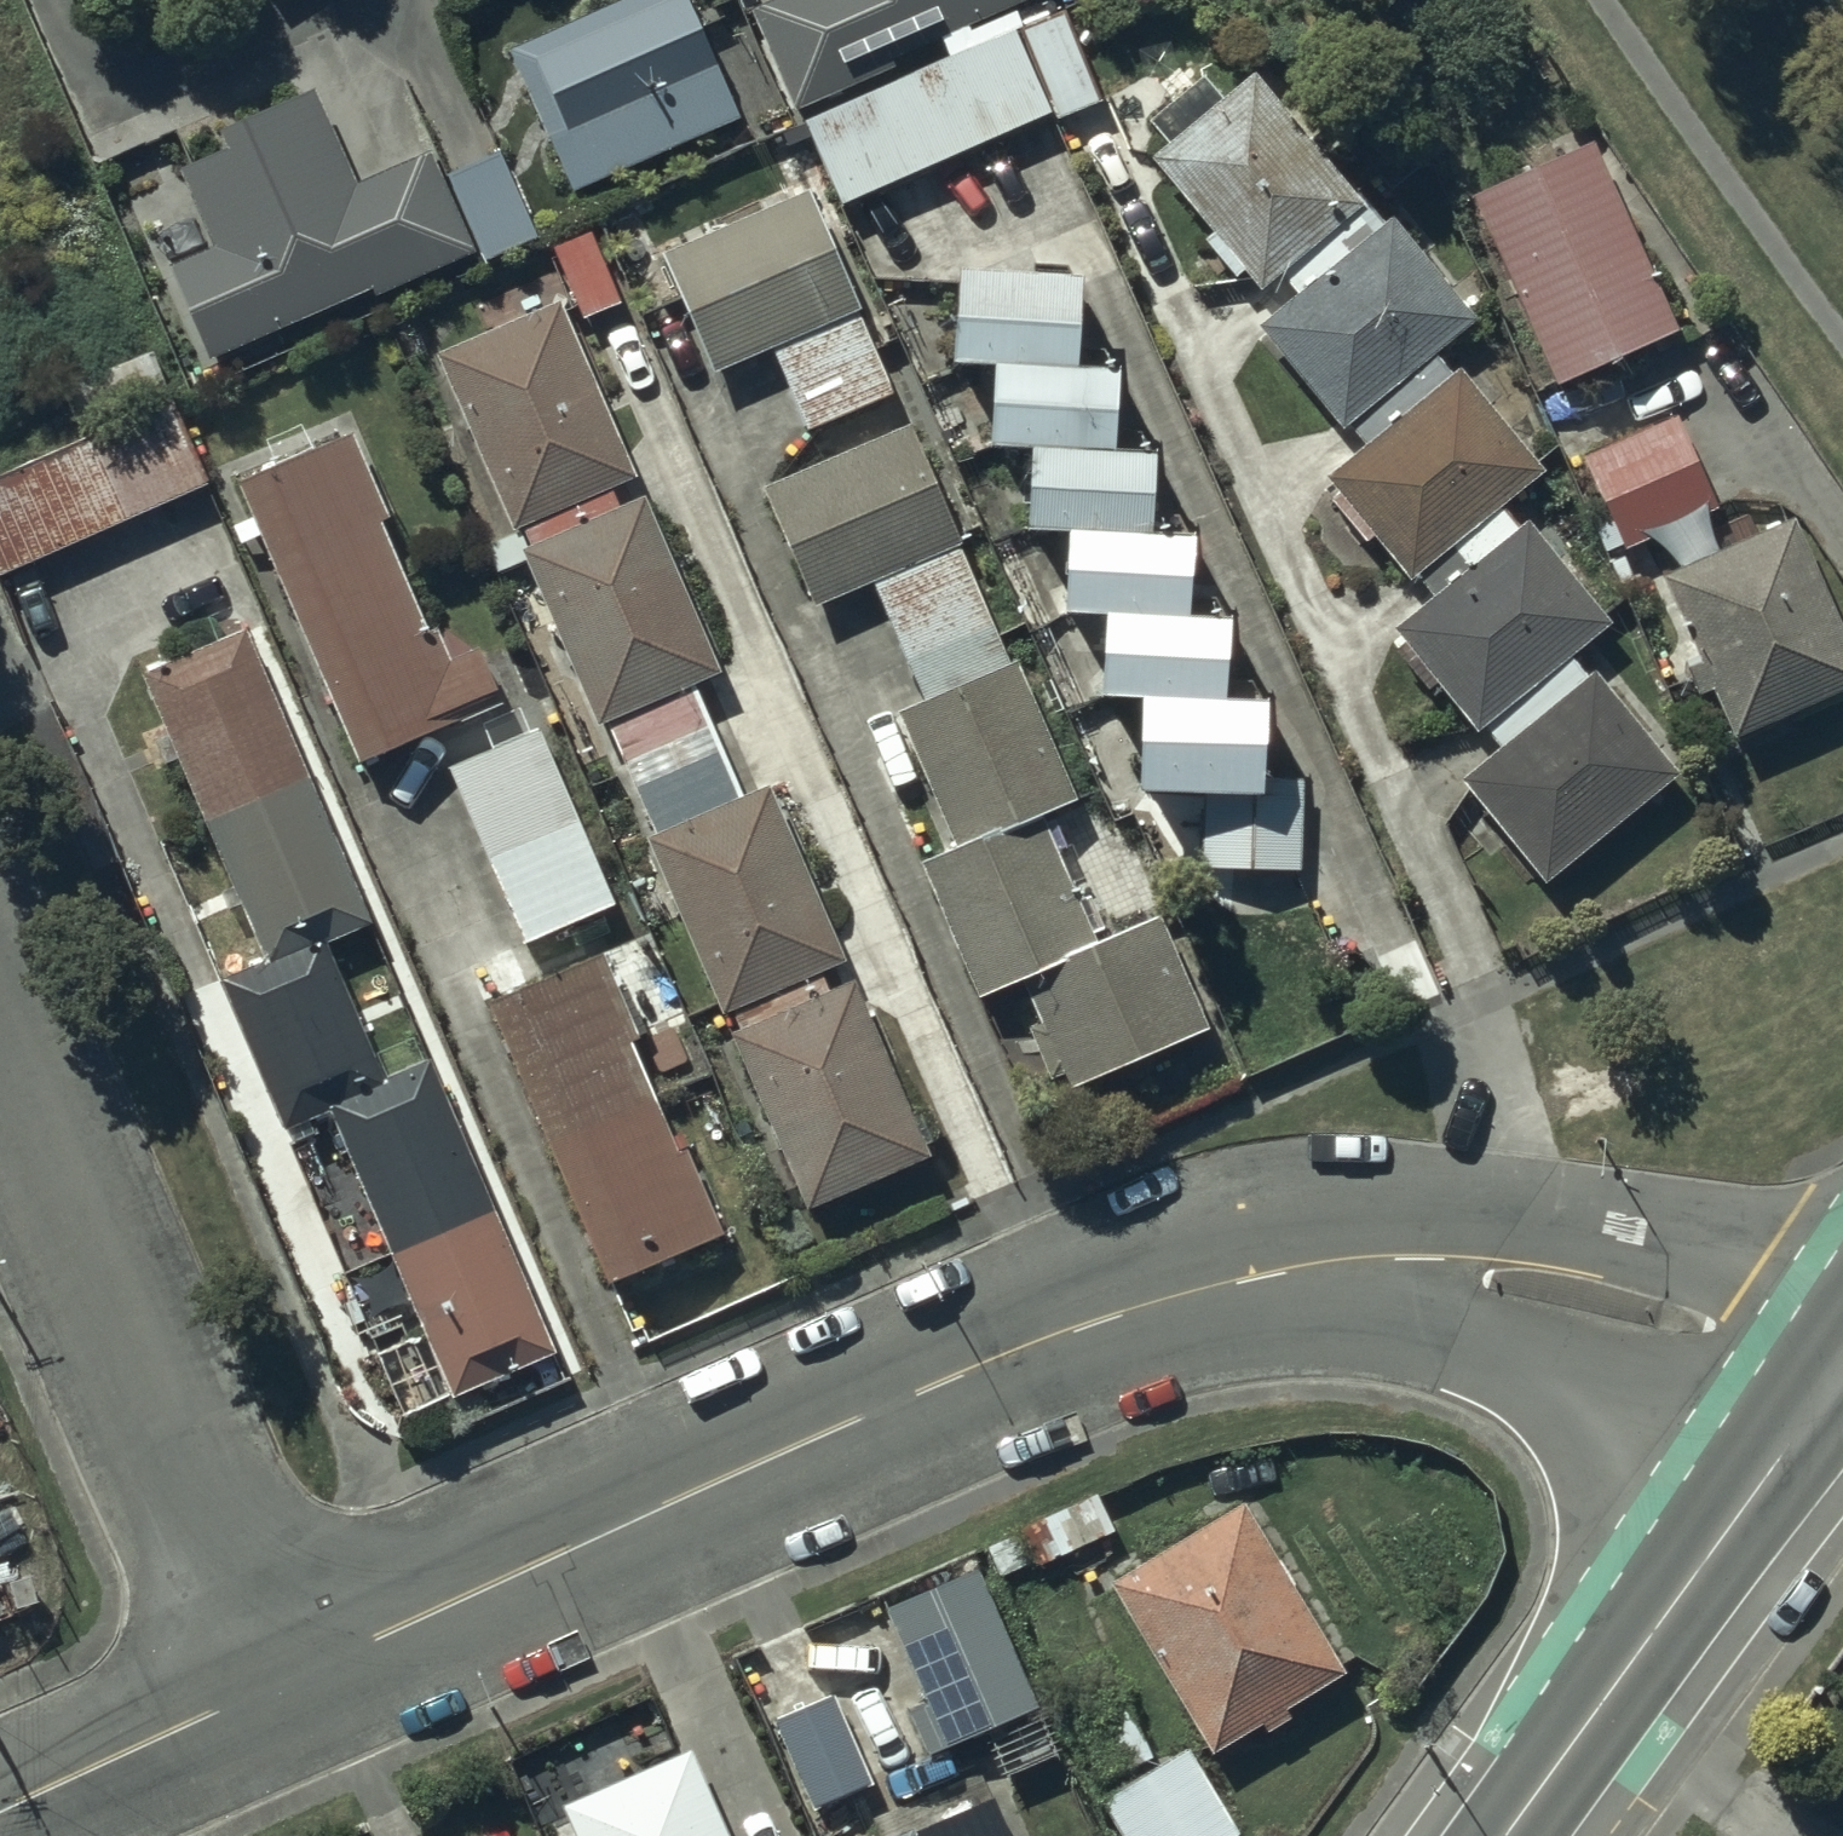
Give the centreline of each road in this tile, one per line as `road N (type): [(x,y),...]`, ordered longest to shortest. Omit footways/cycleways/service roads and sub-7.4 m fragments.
road 1 (unclassified): [(278,1674),(1060,1334),(1270,1278),(1371,1266),(1563,1273),(1717,1328),(1828,1385)]
road 2 (unclassified): [(0,1034),(278,1674)]
road 3 (primary): [(1507,1835),(1828,1385)]
road 4 (unclassified): [(0,1798),(278,1674)]

